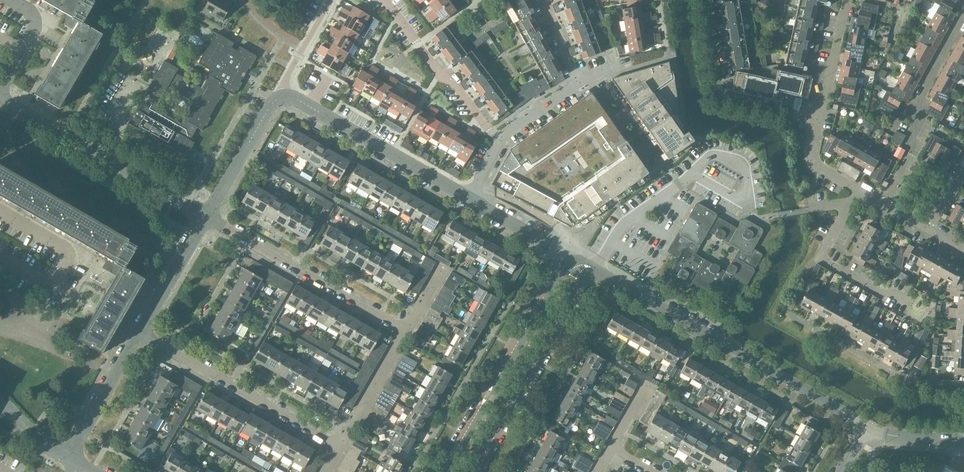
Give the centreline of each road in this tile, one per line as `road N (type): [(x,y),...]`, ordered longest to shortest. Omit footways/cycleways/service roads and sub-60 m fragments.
road 1 (unclassified): [(867,426),(588,266)]
road 2 (residential): [(325,471),(339,448),(139,332)]
road 3 (residential): [(207,217),(0,100)]
road 4 (tertiary): [(566,266),(448,471)]
road 5 (tertiary): [(472,471),(588,266)]
road 6 (residential): [(407,331),(207,217)]
road 7 (unclassified): [(468,200),(283,98)]
road 8 (residential): [(882,204),(912,151),(921,100),(963,18)]
road 9 (residential): [(821,117),(720,93),(703,0)]
road 10 (residential): [(499,142),(581,82),(543,0)]
road 11 (unclassified): [(499,142),(384,0)]
road 12 (residential): [(907,301),(822,260),(857,190)]
road 13 (residential): [(76,462),(76,444),(139,332)]
road 14 (residential): [(207,217),(271,105),(283,98)]
road 15 (residential): [(139,332),(207,217)]
road 16 (residential): [(0,211),(67,252),(56,278),(43,280)]
road 17 (residential): [(821,117),(847,0)]

